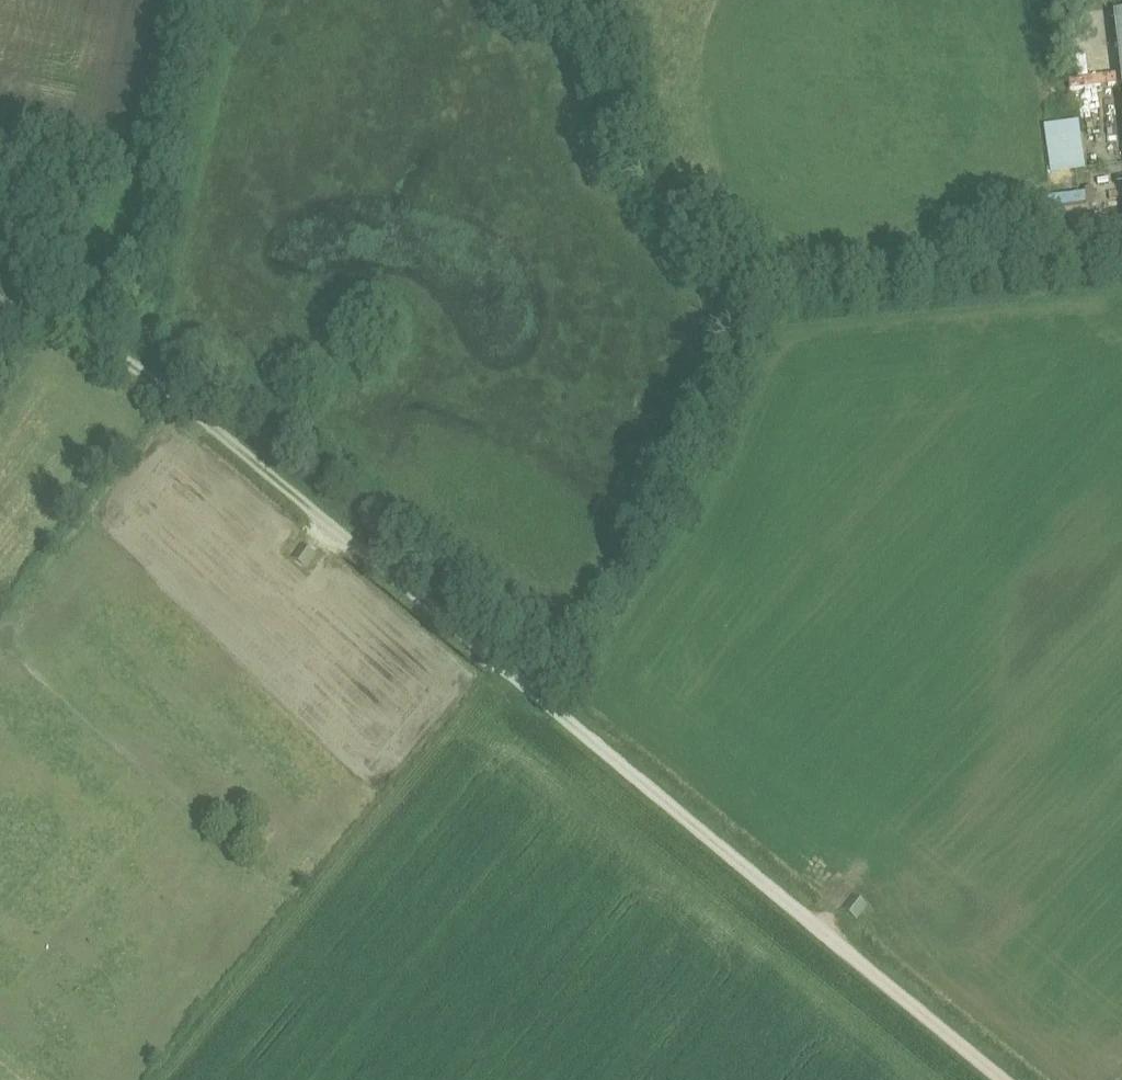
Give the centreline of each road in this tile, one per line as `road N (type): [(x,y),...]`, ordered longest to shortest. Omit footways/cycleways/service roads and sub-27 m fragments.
road 1 (track): [(996,1079),(92,335),(46,314)]
road 2 (track): [(46,314),(35,302),(63,239),(61,184)]

